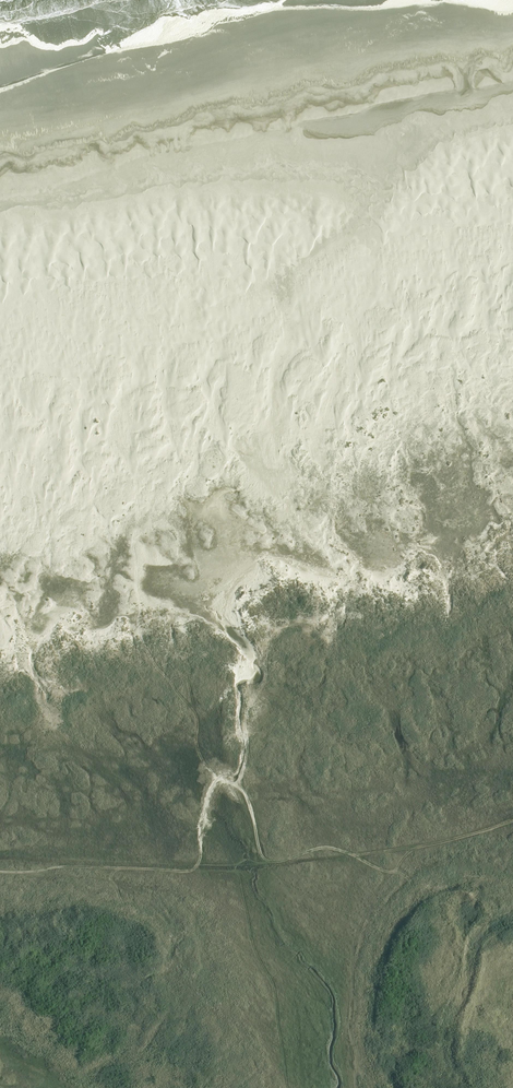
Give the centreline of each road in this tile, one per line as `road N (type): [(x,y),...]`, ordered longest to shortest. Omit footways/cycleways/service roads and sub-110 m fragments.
road 1 (track): [(0,871),(235,866),(325,846),(358,856),(441,843),(512,817)]

